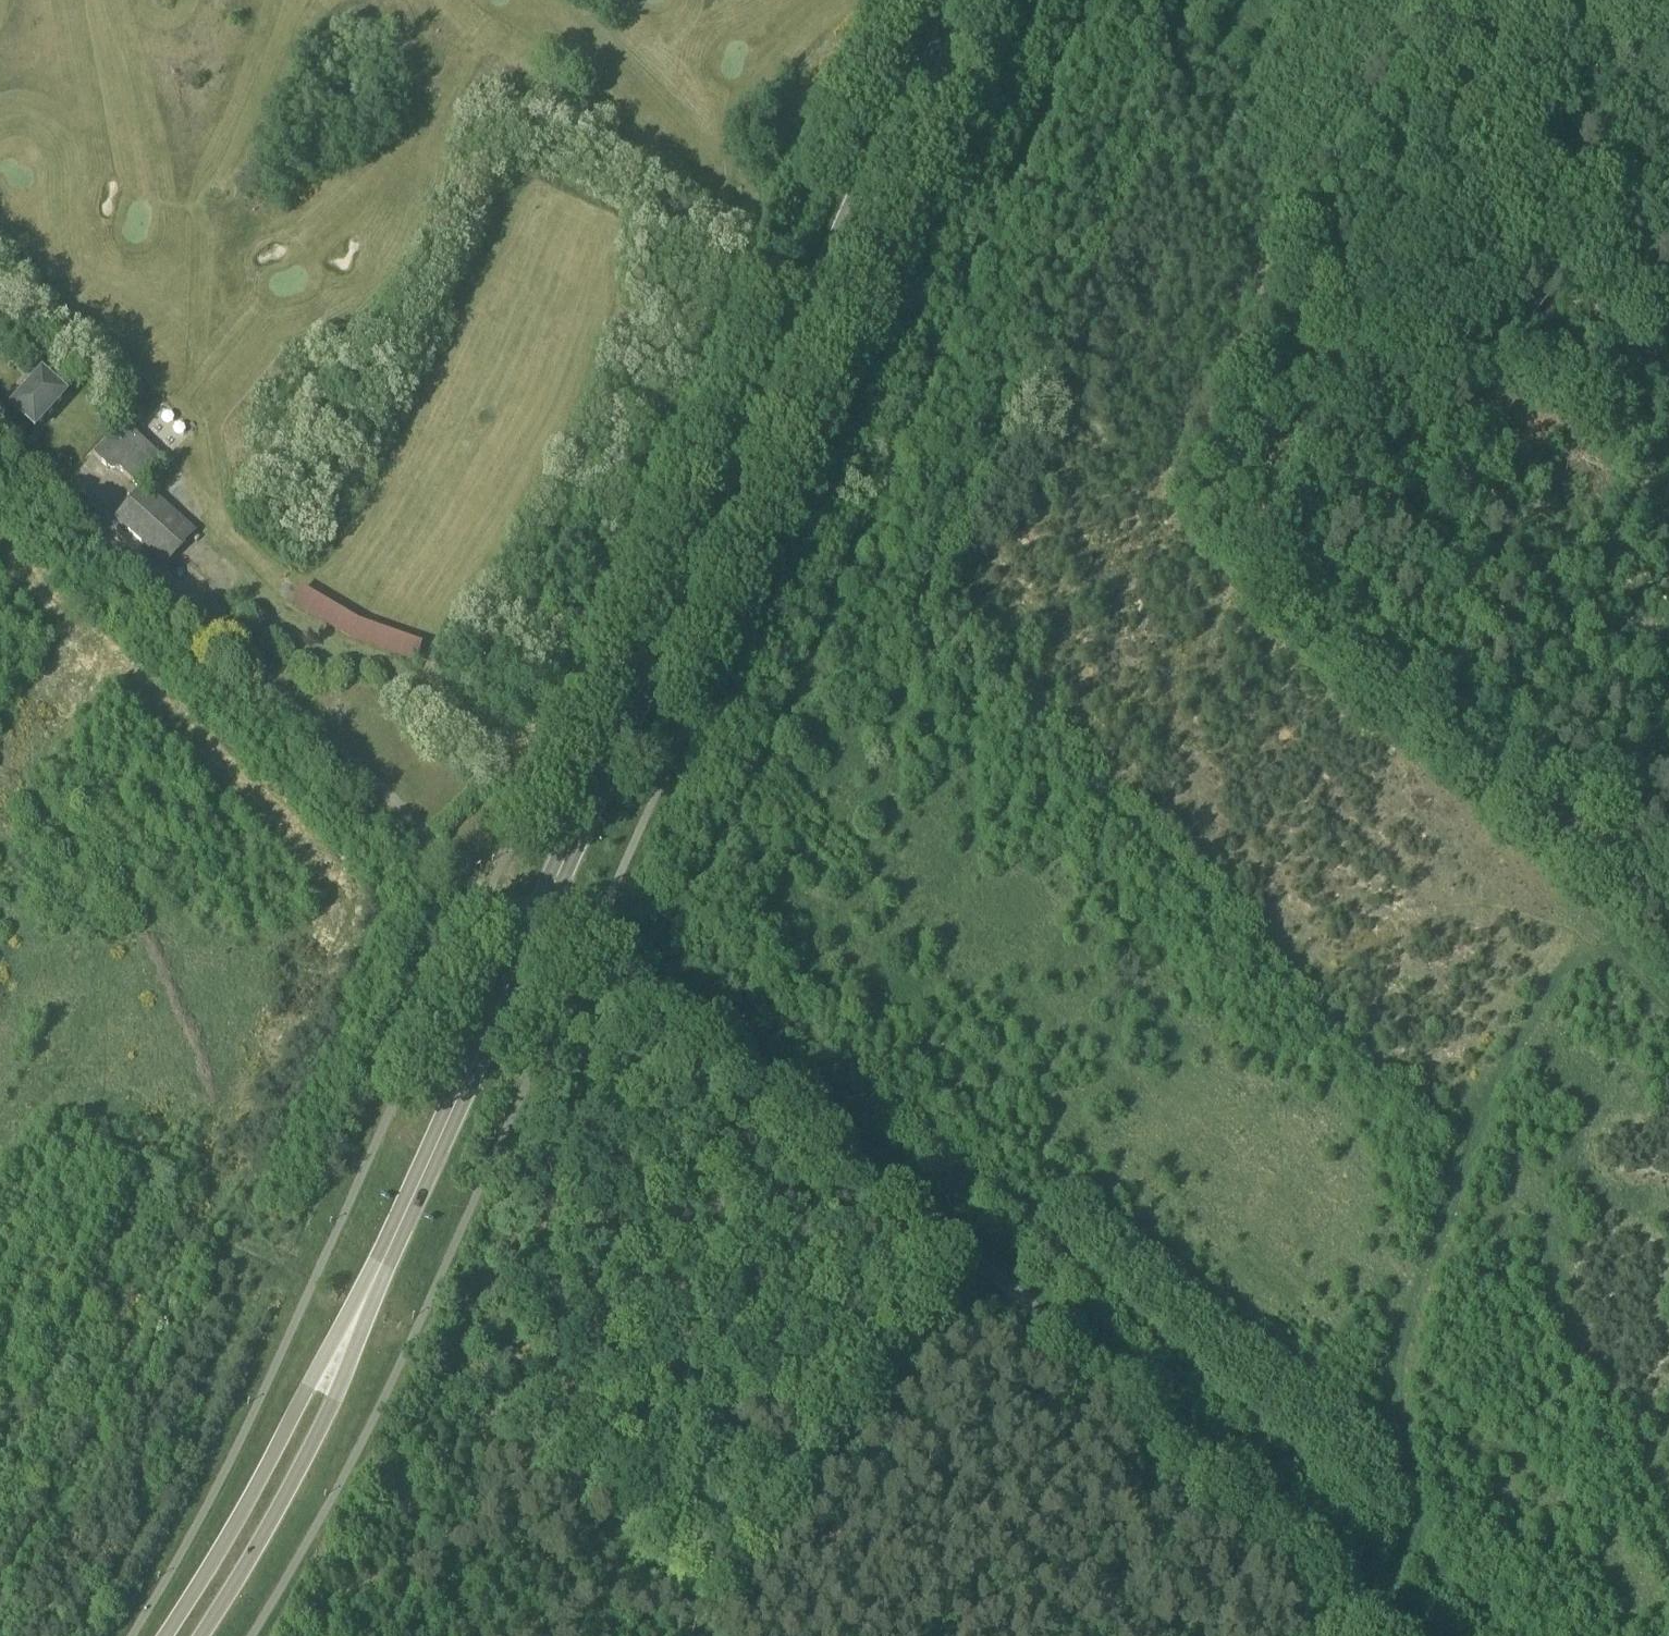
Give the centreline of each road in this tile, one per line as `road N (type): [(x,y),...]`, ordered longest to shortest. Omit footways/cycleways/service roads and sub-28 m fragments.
road 1 (unclassified): [(1409,1635),(595,929),(540,914)]
road 2 (secondary): [(540,914),(949,0)]
road 3 (secondary): [(183,1635),(306,1425),(540,914)]
road 4 (track): [(1668,983),(1261,599)]

